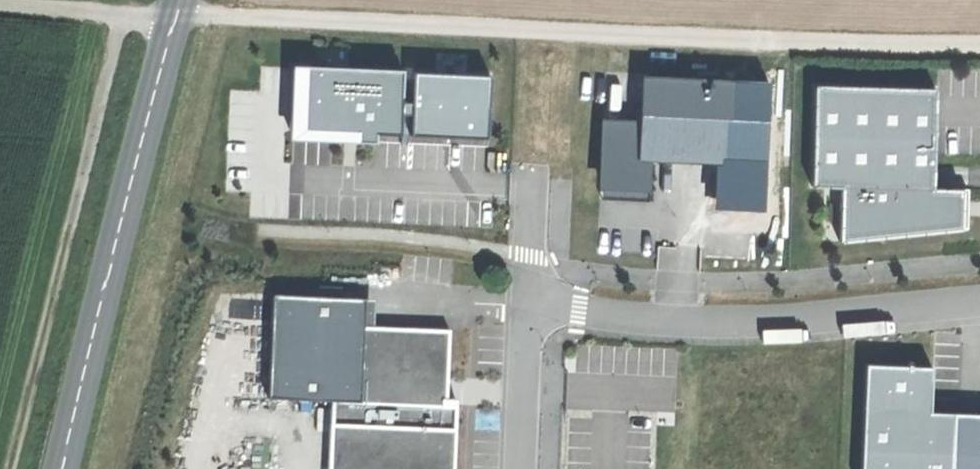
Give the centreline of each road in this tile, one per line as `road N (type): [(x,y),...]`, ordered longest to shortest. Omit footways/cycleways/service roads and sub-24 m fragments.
road 1 (track): [(979,48),(177,16)]
road 2 (secondary): [(61,468),(181,0)]
road 3 (track): [(10,468),(123,14)]
road 4 (residential): [(528,304),(675,322),(777,321),(979,300)]
road 5 (track): [(3,7),(177,16)]
road 6 (unclassified): [(520,468),(528,304)]
road 7 (unclassified): [(528,304),(534,165)]

